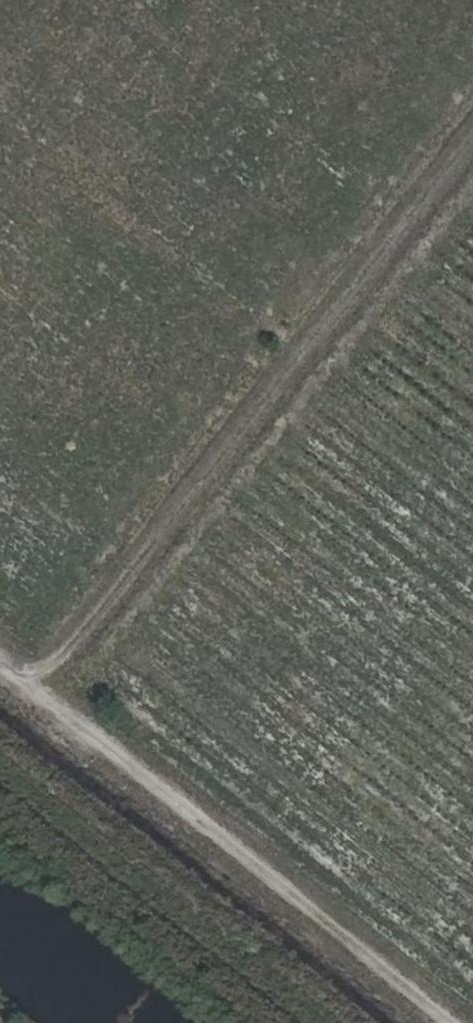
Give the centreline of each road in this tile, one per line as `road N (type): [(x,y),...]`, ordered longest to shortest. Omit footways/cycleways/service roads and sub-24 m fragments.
road 1 (track): [(34,687),(472,132)]
road 2 (track): [(455,1022),(0,659)]
road 3 (track): [(340,1022),(0,753)]

